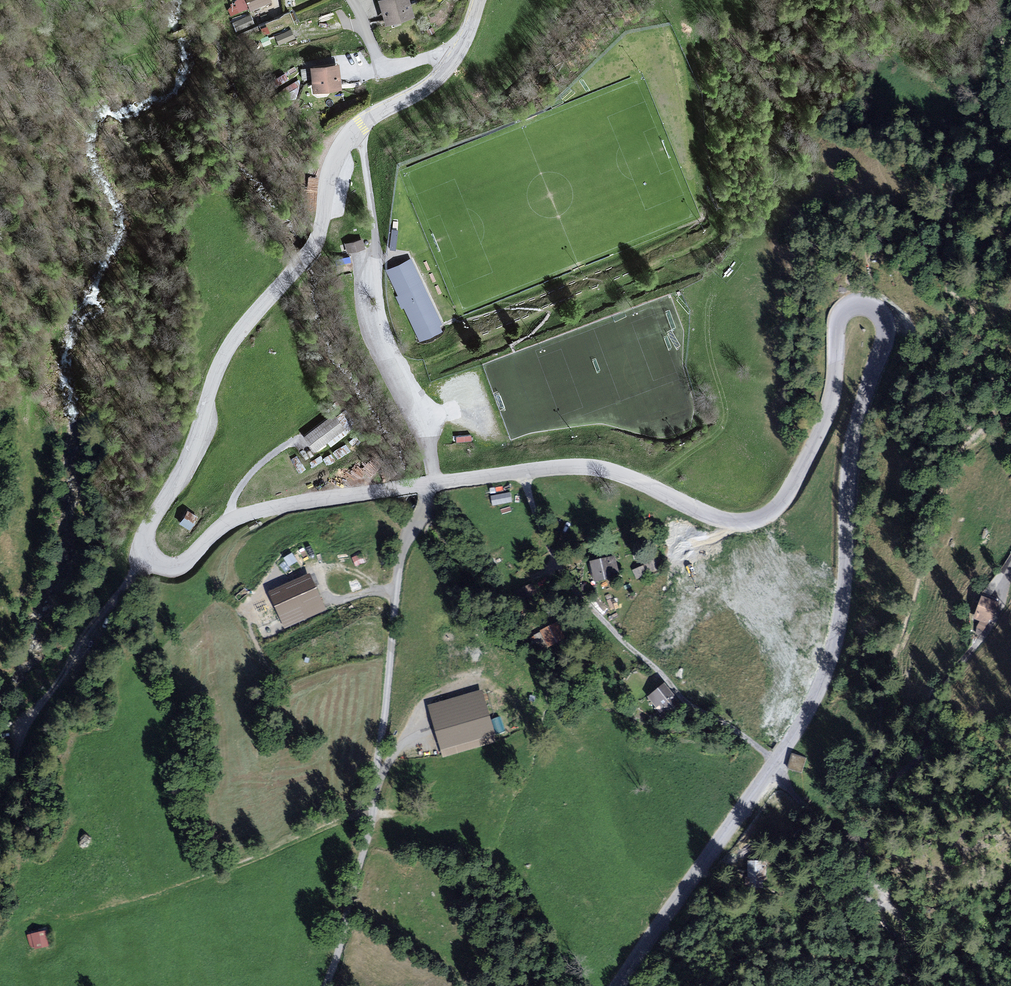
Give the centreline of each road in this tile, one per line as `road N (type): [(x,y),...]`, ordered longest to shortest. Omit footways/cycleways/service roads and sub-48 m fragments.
road 1 (tertiary): [(479,0),(440,76),(343,140),(316,238),(227,350),(147,548),(160,566),(175,568),(253,513),(567,467),(622,474),(714,516),(756,521),(783,502),(822,429),(840,318),(854,306),(879,315),(883,338),(851,447),(836,639),(816,695),(618,985)]
road 2 (track): [(776,762),(857,896),(887,916),(903,950),(875,967),(814,960),(747,914),(725,916),(657,985)]
road 3 (track): [(0,871),(21,886),(9,937),(44,914),(78,916),(156,900),(254,863),(373,802)]
road 4 (track): [(776,762),(684,702),(626,648),(560,570),(523,472)]
road 5 (track): [(151,559),(95,622),(18,739)]

